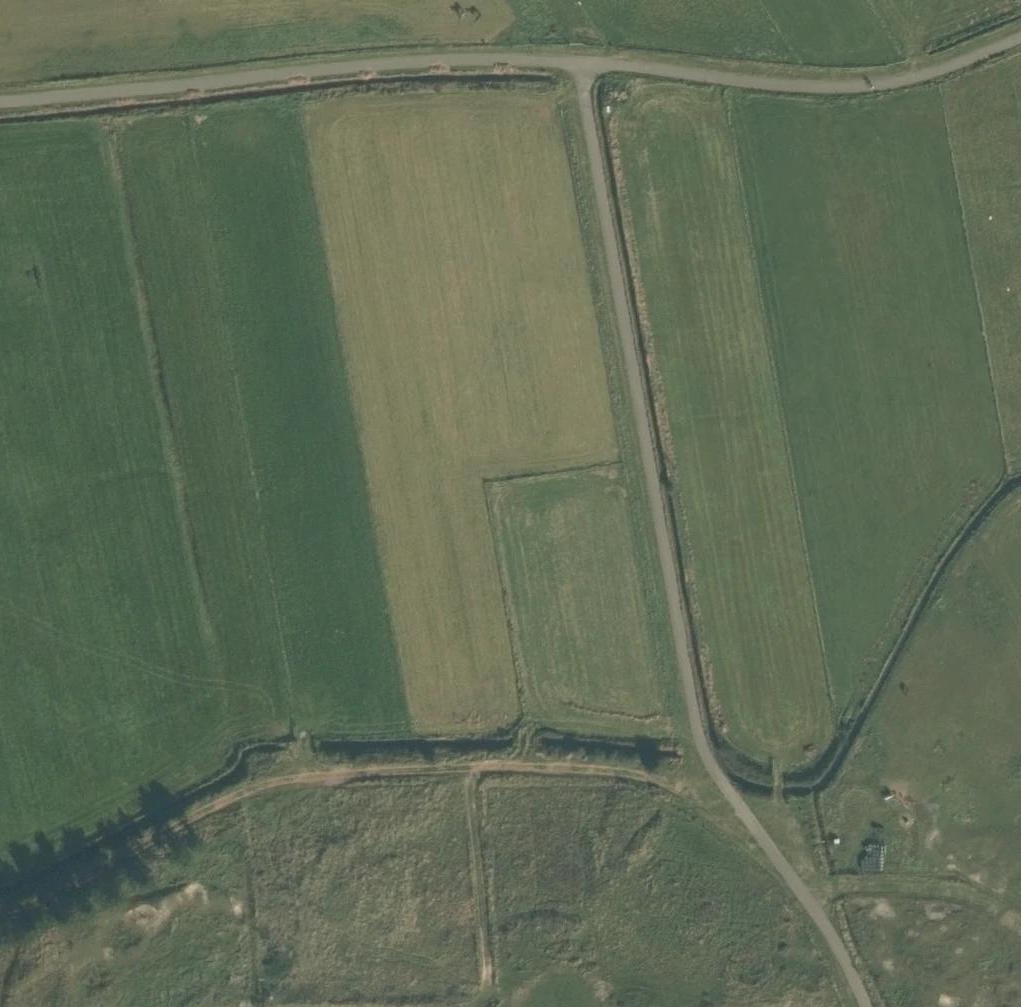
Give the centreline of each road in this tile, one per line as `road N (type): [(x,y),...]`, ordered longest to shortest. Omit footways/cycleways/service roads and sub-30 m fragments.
road 1 (track): [(0,912),(61,892),(211,809),(290,780),(519,767),(726,785)]
road 2 (track): [(1020,928),(988,907),(911,888),(805,896)]

